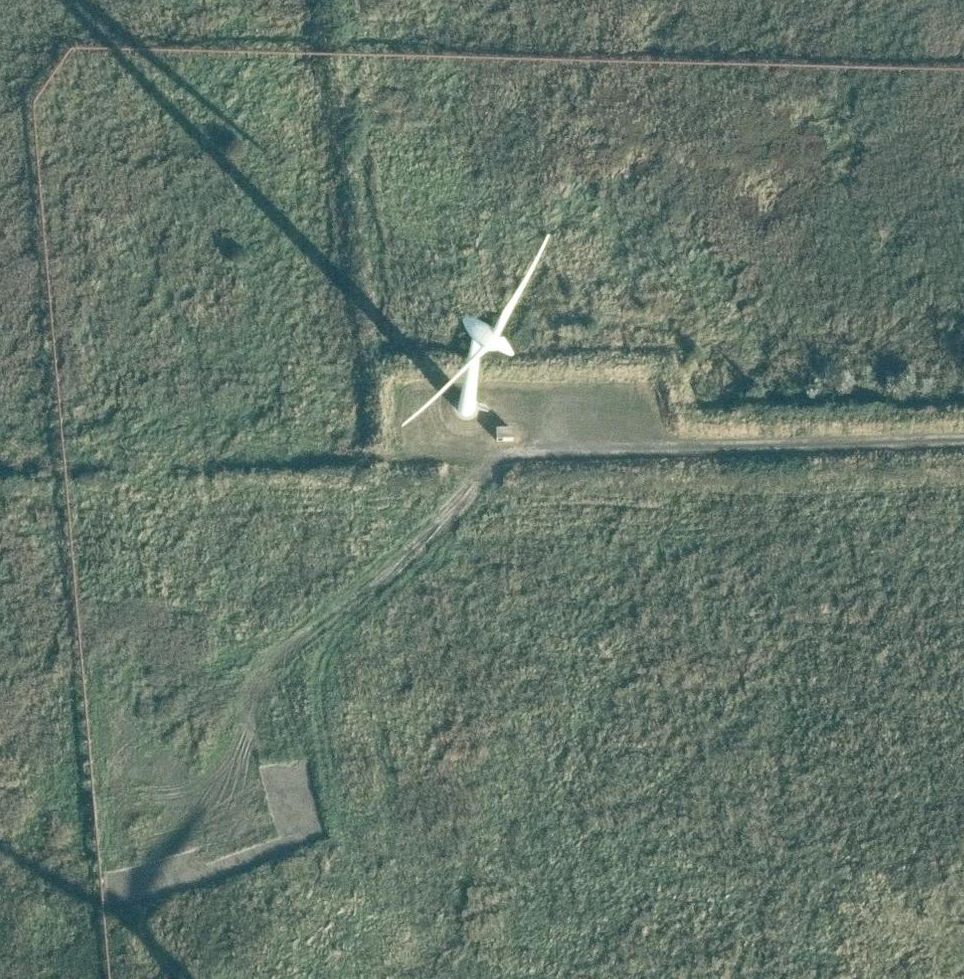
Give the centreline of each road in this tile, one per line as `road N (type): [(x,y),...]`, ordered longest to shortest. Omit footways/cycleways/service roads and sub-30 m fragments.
road 1 (track): [(472,463),(963,447)]

